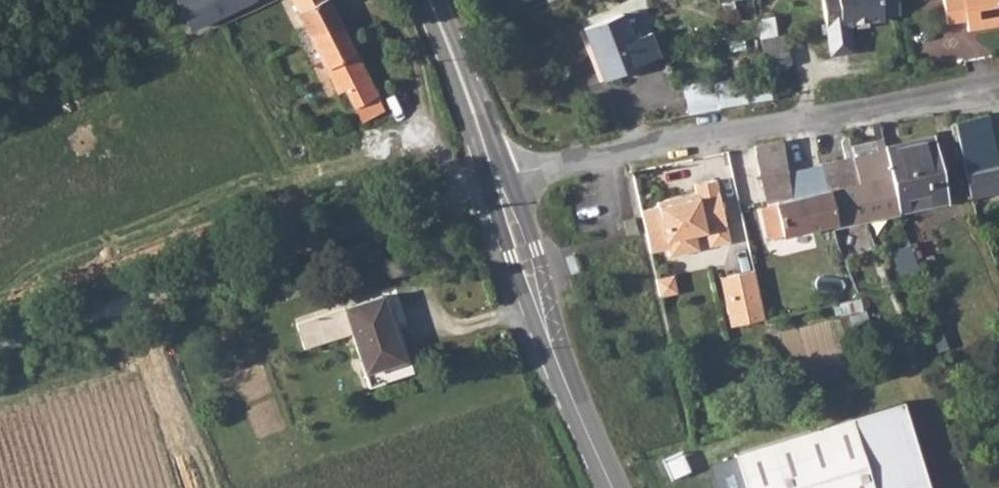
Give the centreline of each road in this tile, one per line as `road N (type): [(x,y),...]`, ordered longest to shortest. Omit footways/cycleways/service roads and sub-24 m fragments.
road 1 (residential): [(495,175),(998,81)]
road 2 (secondary): [(615,487),(574,400),(495,175)]
road 3 (secondary): [(495,175),(430,0)]

